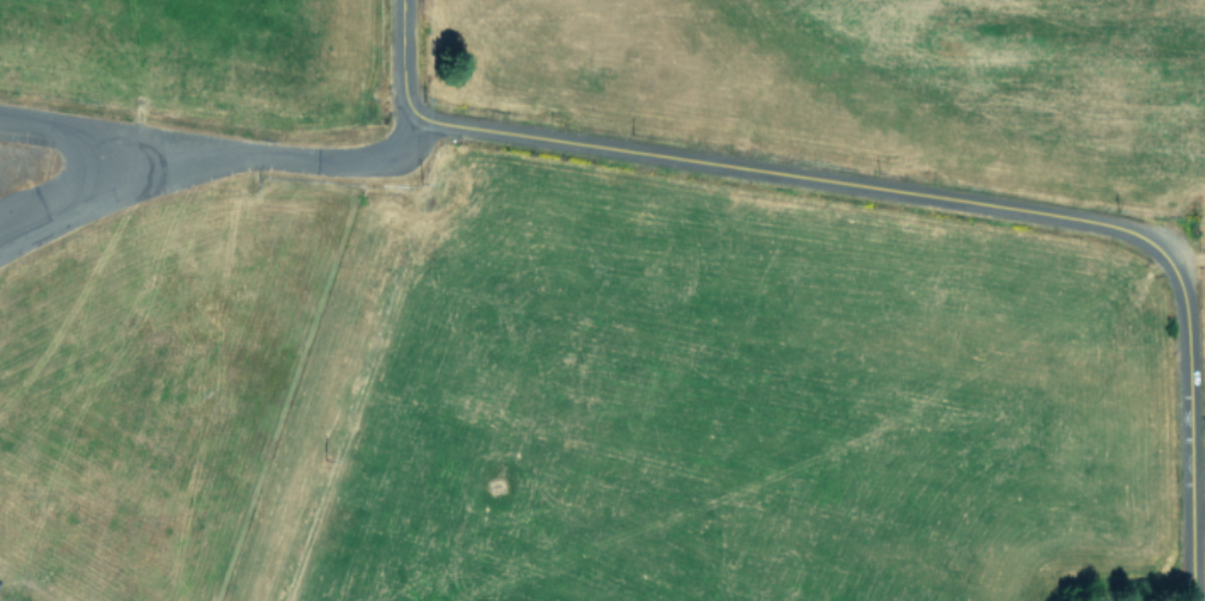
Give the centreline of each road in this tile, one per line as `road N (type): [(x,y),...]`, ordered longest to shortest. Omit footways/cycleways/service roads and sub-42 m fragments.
road 1 (residential): [(1173,266),(1139,235),(1062,215),(412,114)]
road 2 (residential): [(1191,600),(1188,355),(1173,266)]

